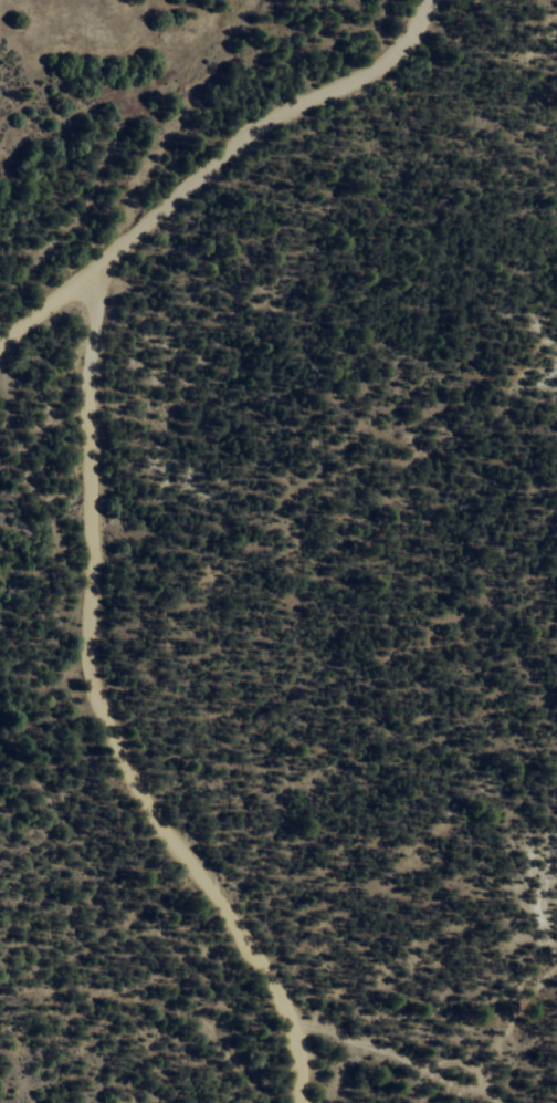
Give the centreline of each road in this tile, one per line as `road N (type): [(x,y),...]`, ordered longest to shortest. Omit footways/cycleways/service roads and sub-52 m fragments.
road 1 (track): [(86,278),(94,685),(132,778),(290,1008),(300,1102)]
road 2 (track): [(0,345),(325,93),(417,41),(436,0)]
road 3 (track): [(478,1102),(417,1066),(317,1026),(292,1024)]

